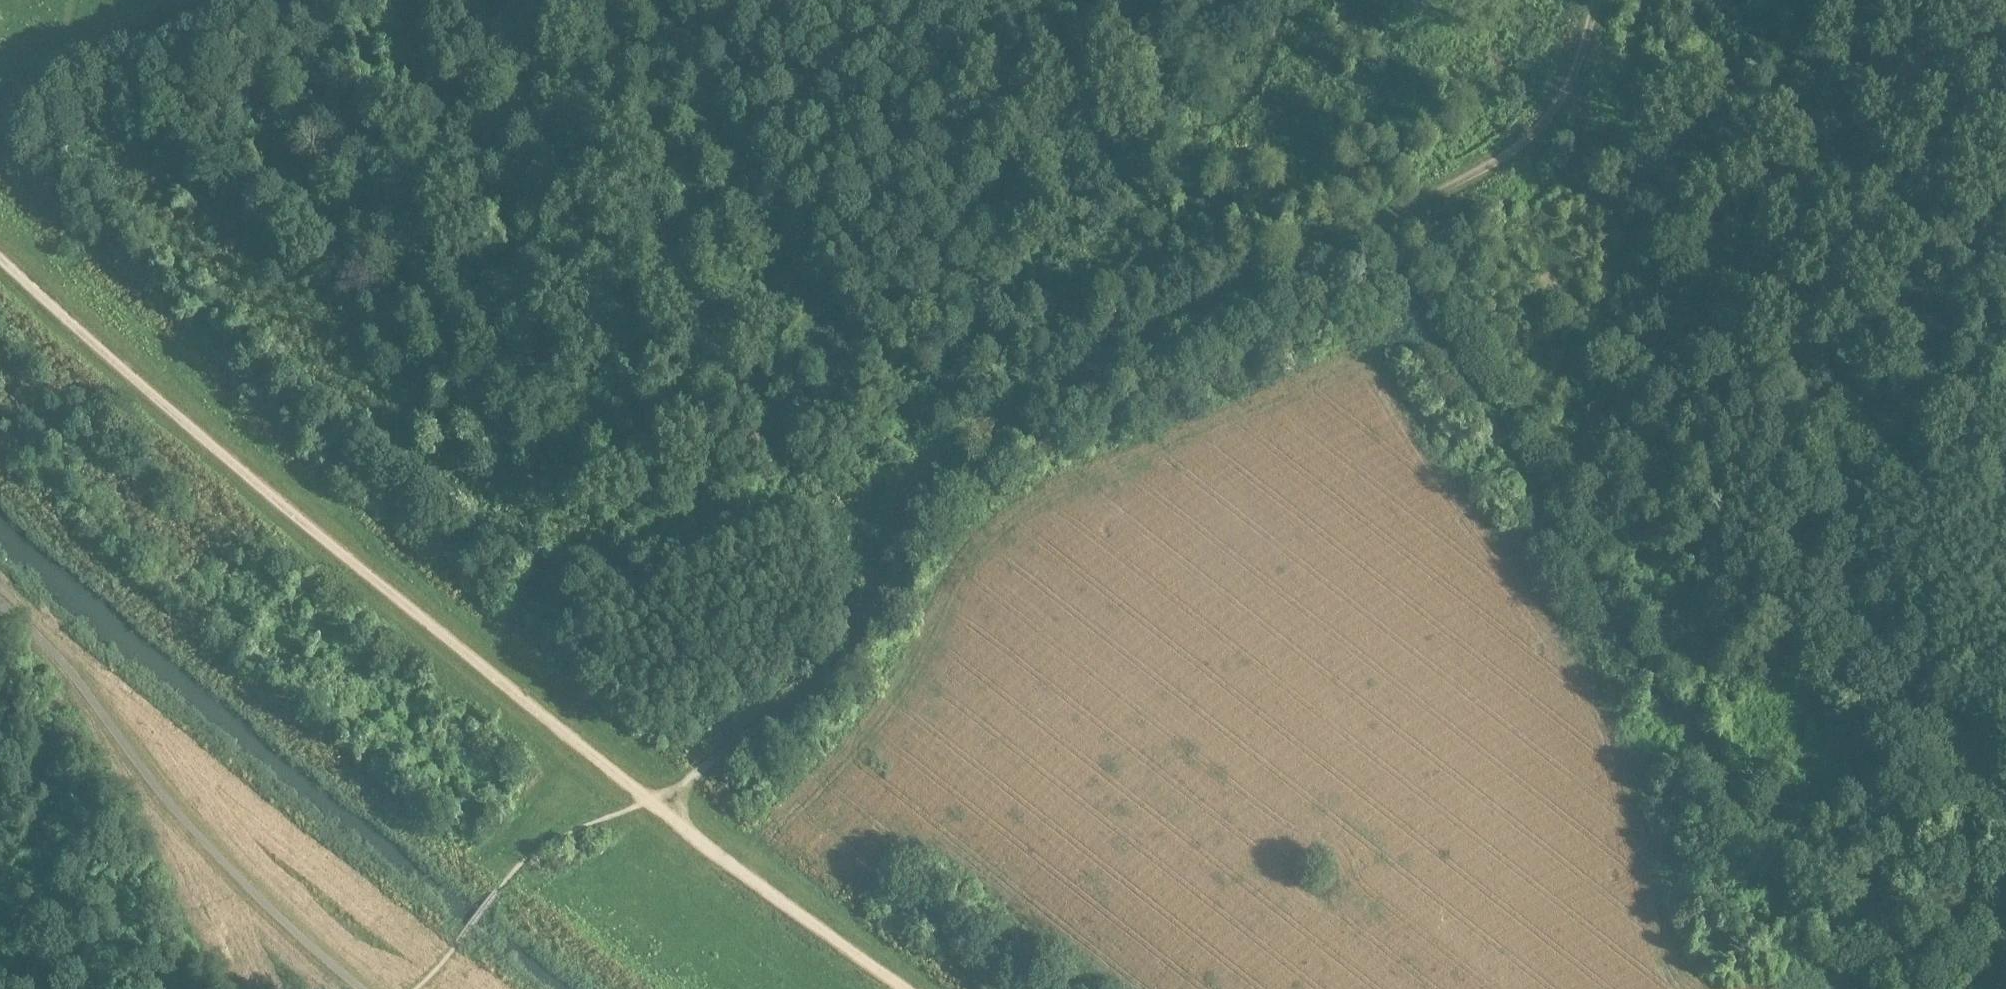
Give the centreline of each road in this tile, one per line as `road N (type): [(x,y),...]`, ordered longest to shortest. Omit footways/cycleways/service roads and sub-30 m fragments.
road 1 (track): [(1593,0),(1560,104),(1512,151),(922,465),(899,501),(863,629),(844,661),(651,800)]
road 2 (track): [(901,988),(428,622),(0,253)]

